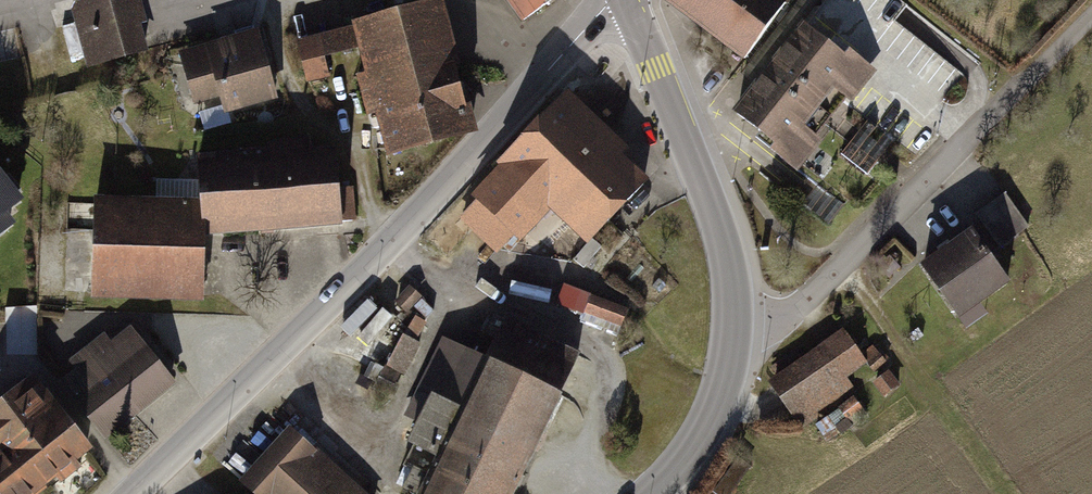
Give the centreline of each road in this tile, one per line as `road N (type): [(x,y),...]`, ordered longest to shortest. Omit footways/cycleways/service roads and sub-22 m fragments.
road 1 (tertiary): [(139,493),(429,202),(608,0)]
road 2 (residential): [(733,357),(800,307),(1091,13)]
road 3 (primary): [(733,357),(737,301),(719,235),(659,67),(625,0)]
road 4 (primary): [(650,493),(705,425),(733,357)]

